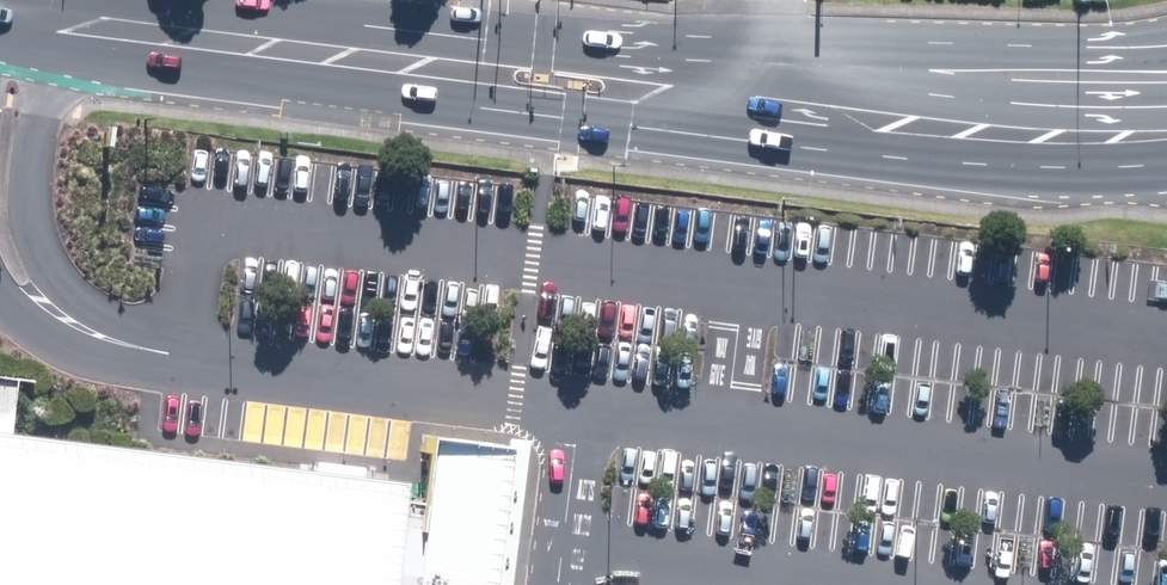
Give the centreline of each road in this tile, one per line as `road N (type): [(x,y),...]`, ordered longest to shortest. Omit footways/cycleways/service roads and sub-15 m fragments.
road 1 (secondary): [(0,14),(422,67)]
road 2 (primary): [(848,114),(1050,50),(1166,46)]
road 3 (secondary): [(848,114),(1139,131)]
road 4 (secondary): [(678,95),(577,121),(535,117),(422,67)]
road 5 (secondary): [(422,67),(544,44),(582,49),(678,95)]
road 6 (secondary): [(678,95),(848,114)]

